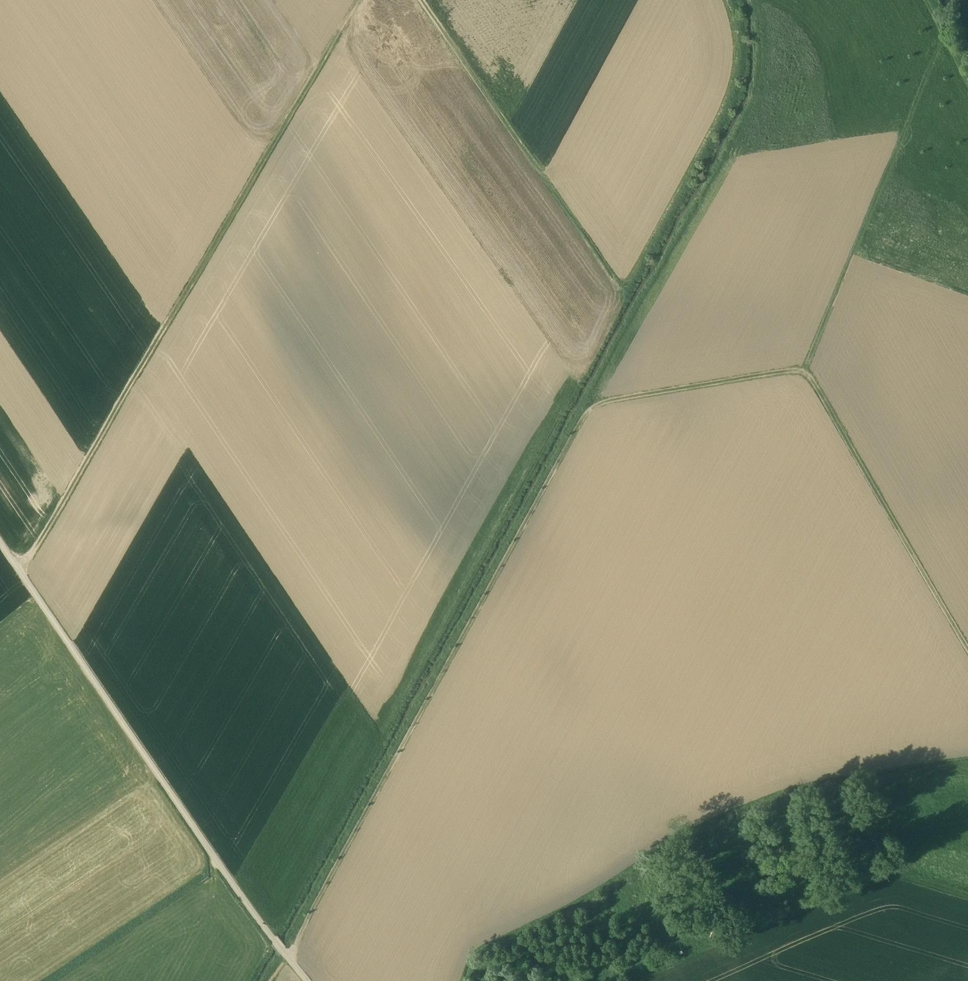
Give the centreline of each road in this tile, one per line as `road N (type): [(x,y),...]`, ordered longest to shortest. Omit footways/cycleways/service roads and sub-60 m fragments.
road 1 (track): [(289,959),(590,407),(806,367),(967,649)]
road 2 (track): [(360,0),(23,576)]
road 3 (track): [(289,959),(0,541)]
road 4 (track): [(806,367),(946,33)]
road 5 (track): [(624,293),(420,0)]
road 6 (track): [(967,902),(901,884),(648,980)]
road 7 (track): [(219,866),(50,980)]

